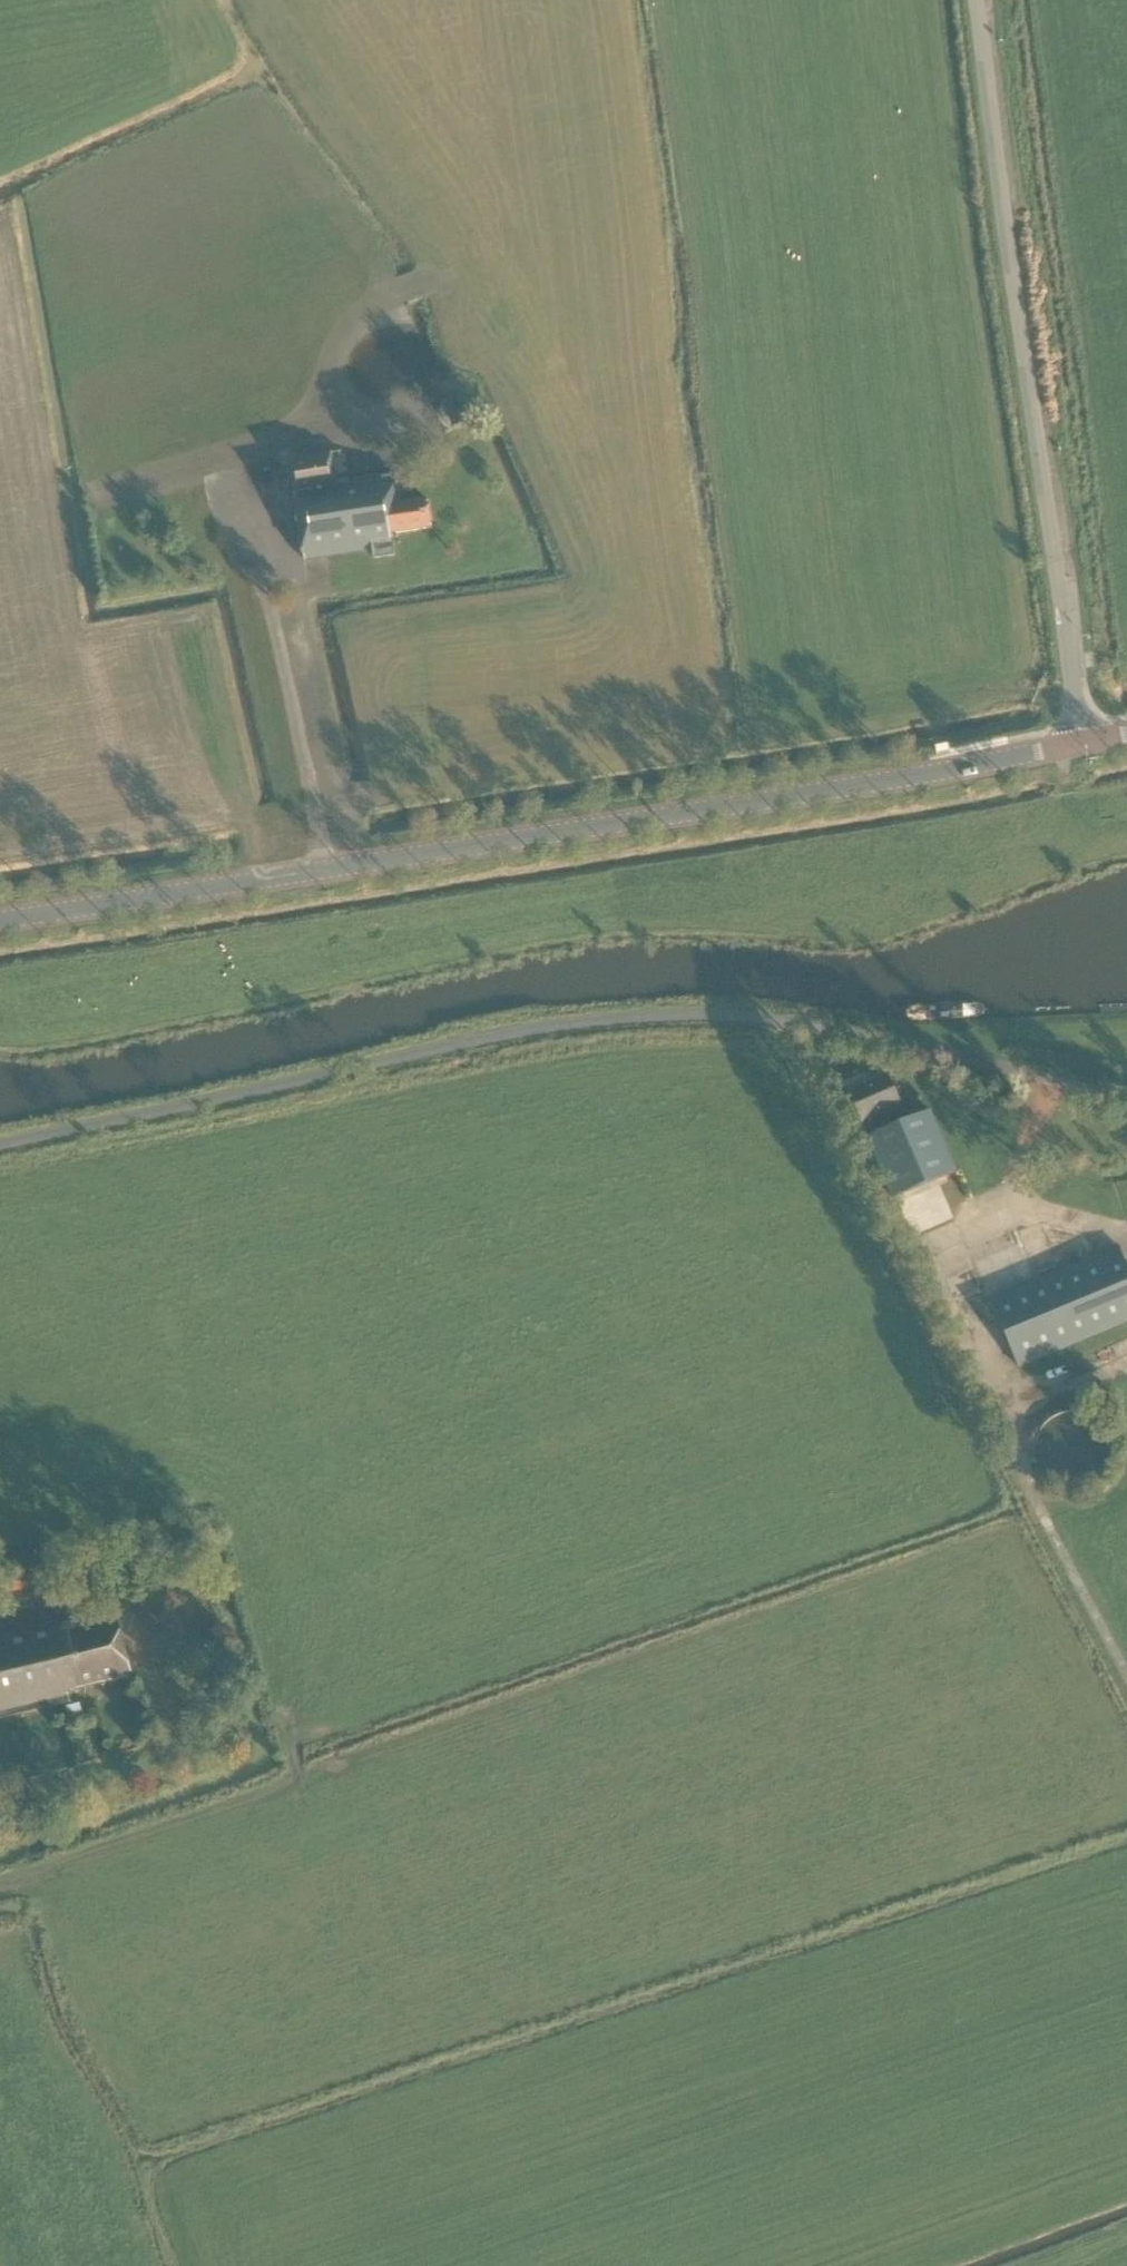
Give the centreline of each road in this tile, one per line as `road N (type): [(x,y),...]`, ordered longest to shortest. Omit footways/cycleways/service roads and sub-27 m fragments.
road 1 (unclassified): [(0,1144),(509,1033),(658,1017),(744,1016),(909,1041),(1126,1096)]
road 2 (secondary): [(0,919),(1080,742)]
road 3 (tertiary): [(1080,742),(978,0)]

